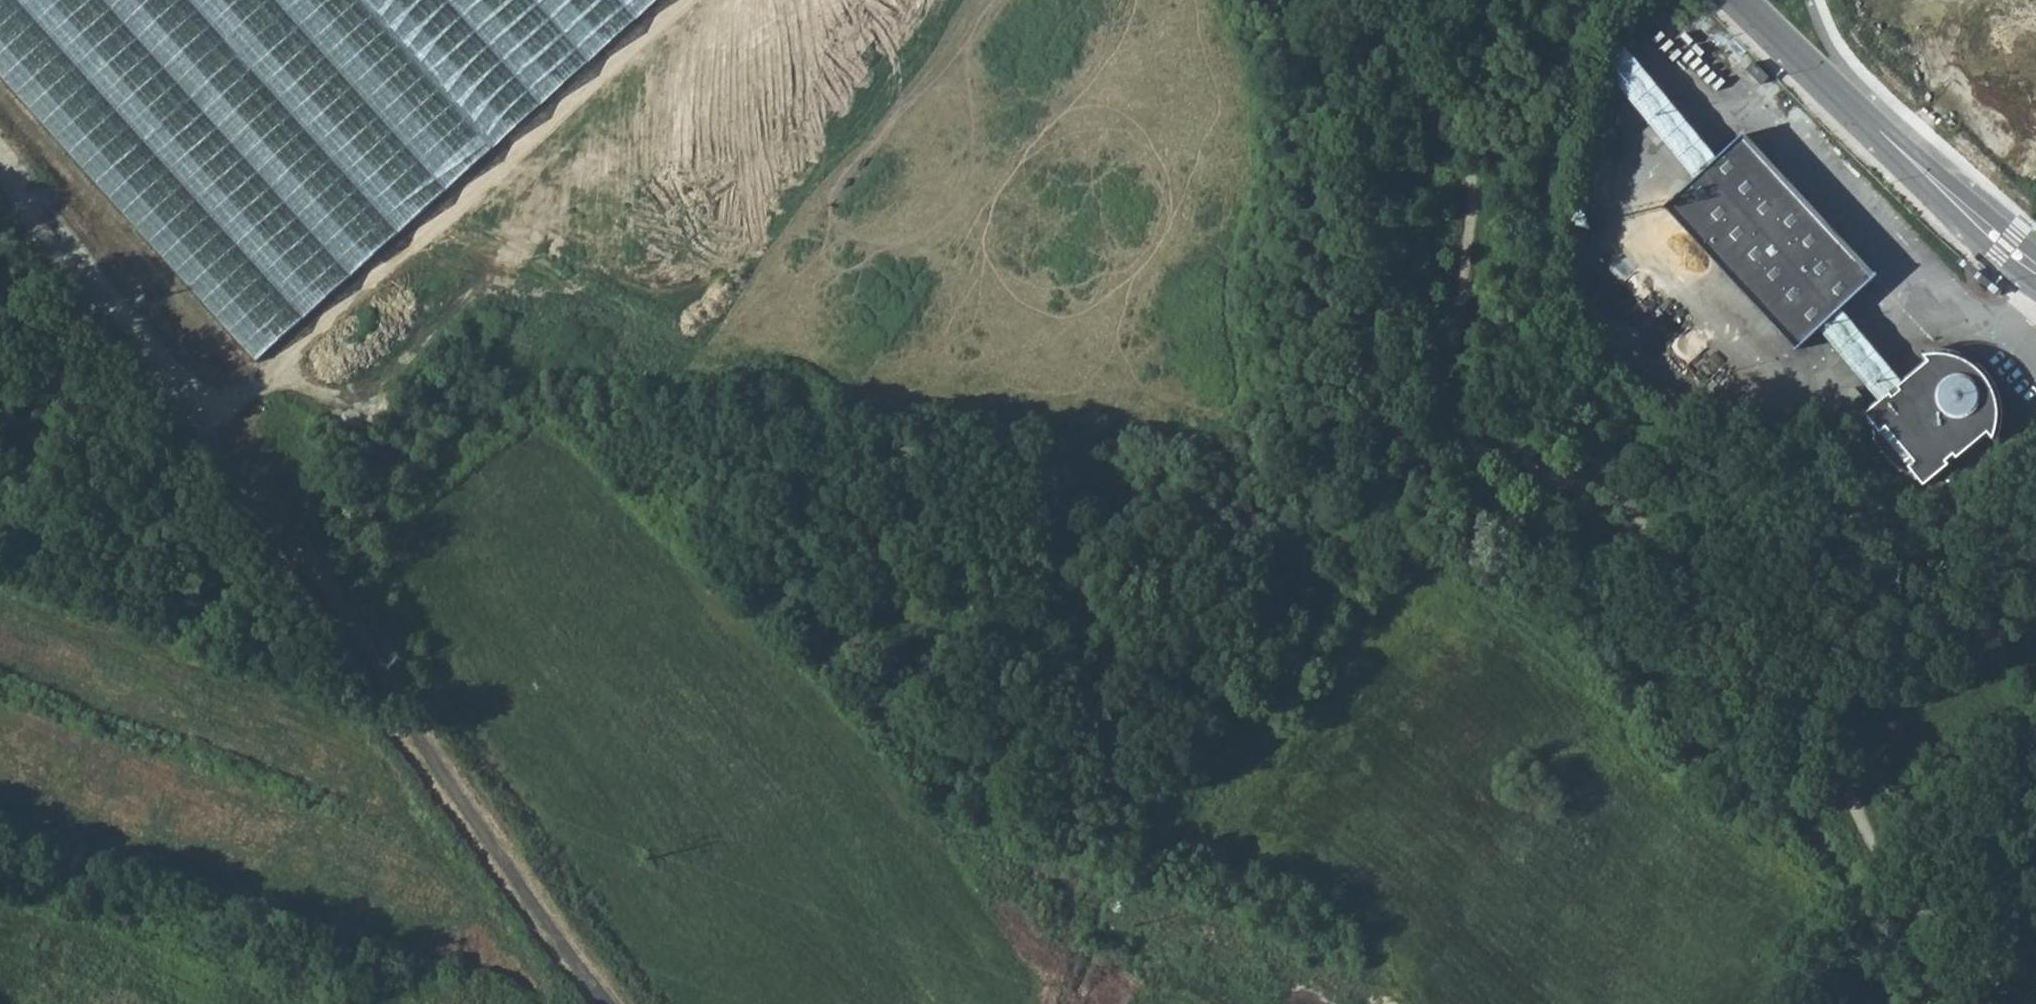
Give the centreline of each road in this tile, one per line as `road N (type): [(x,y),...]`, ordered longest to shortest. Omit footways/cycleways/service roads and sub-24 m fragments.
road 1 (track): [(615,1003),(389,703),(0,139)]
road 2 (residential): [(1737,0),(1916,169),(2035,269)]

